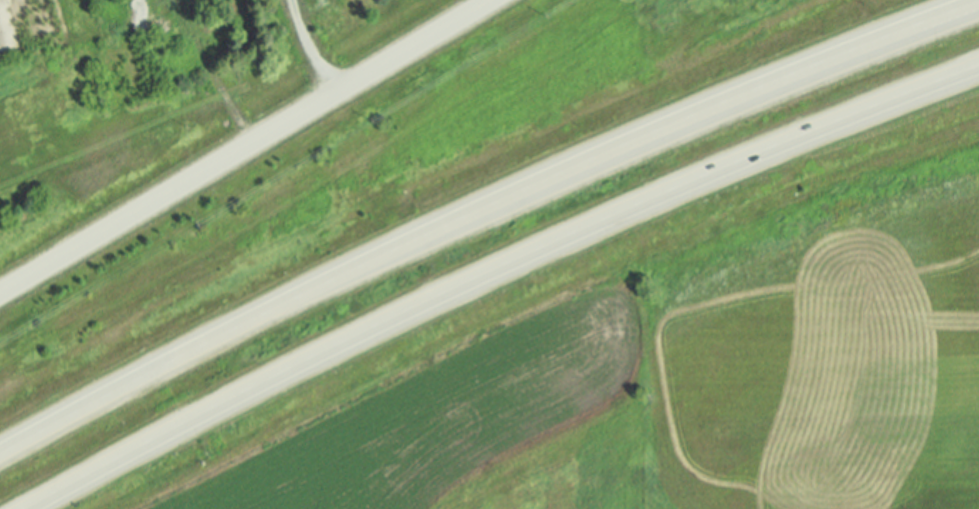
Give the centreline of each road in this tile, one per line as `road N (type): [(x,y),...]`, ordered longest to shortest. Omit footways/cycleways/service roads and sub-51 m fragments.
road 1 (trunk): [(978,0),(565,167),(203,337),(0,450)]
road 2 (trunk): [(27,508),(232,394),(594,224),(978,65)]
road 3 (residential): [(0,289),(485,0)]

